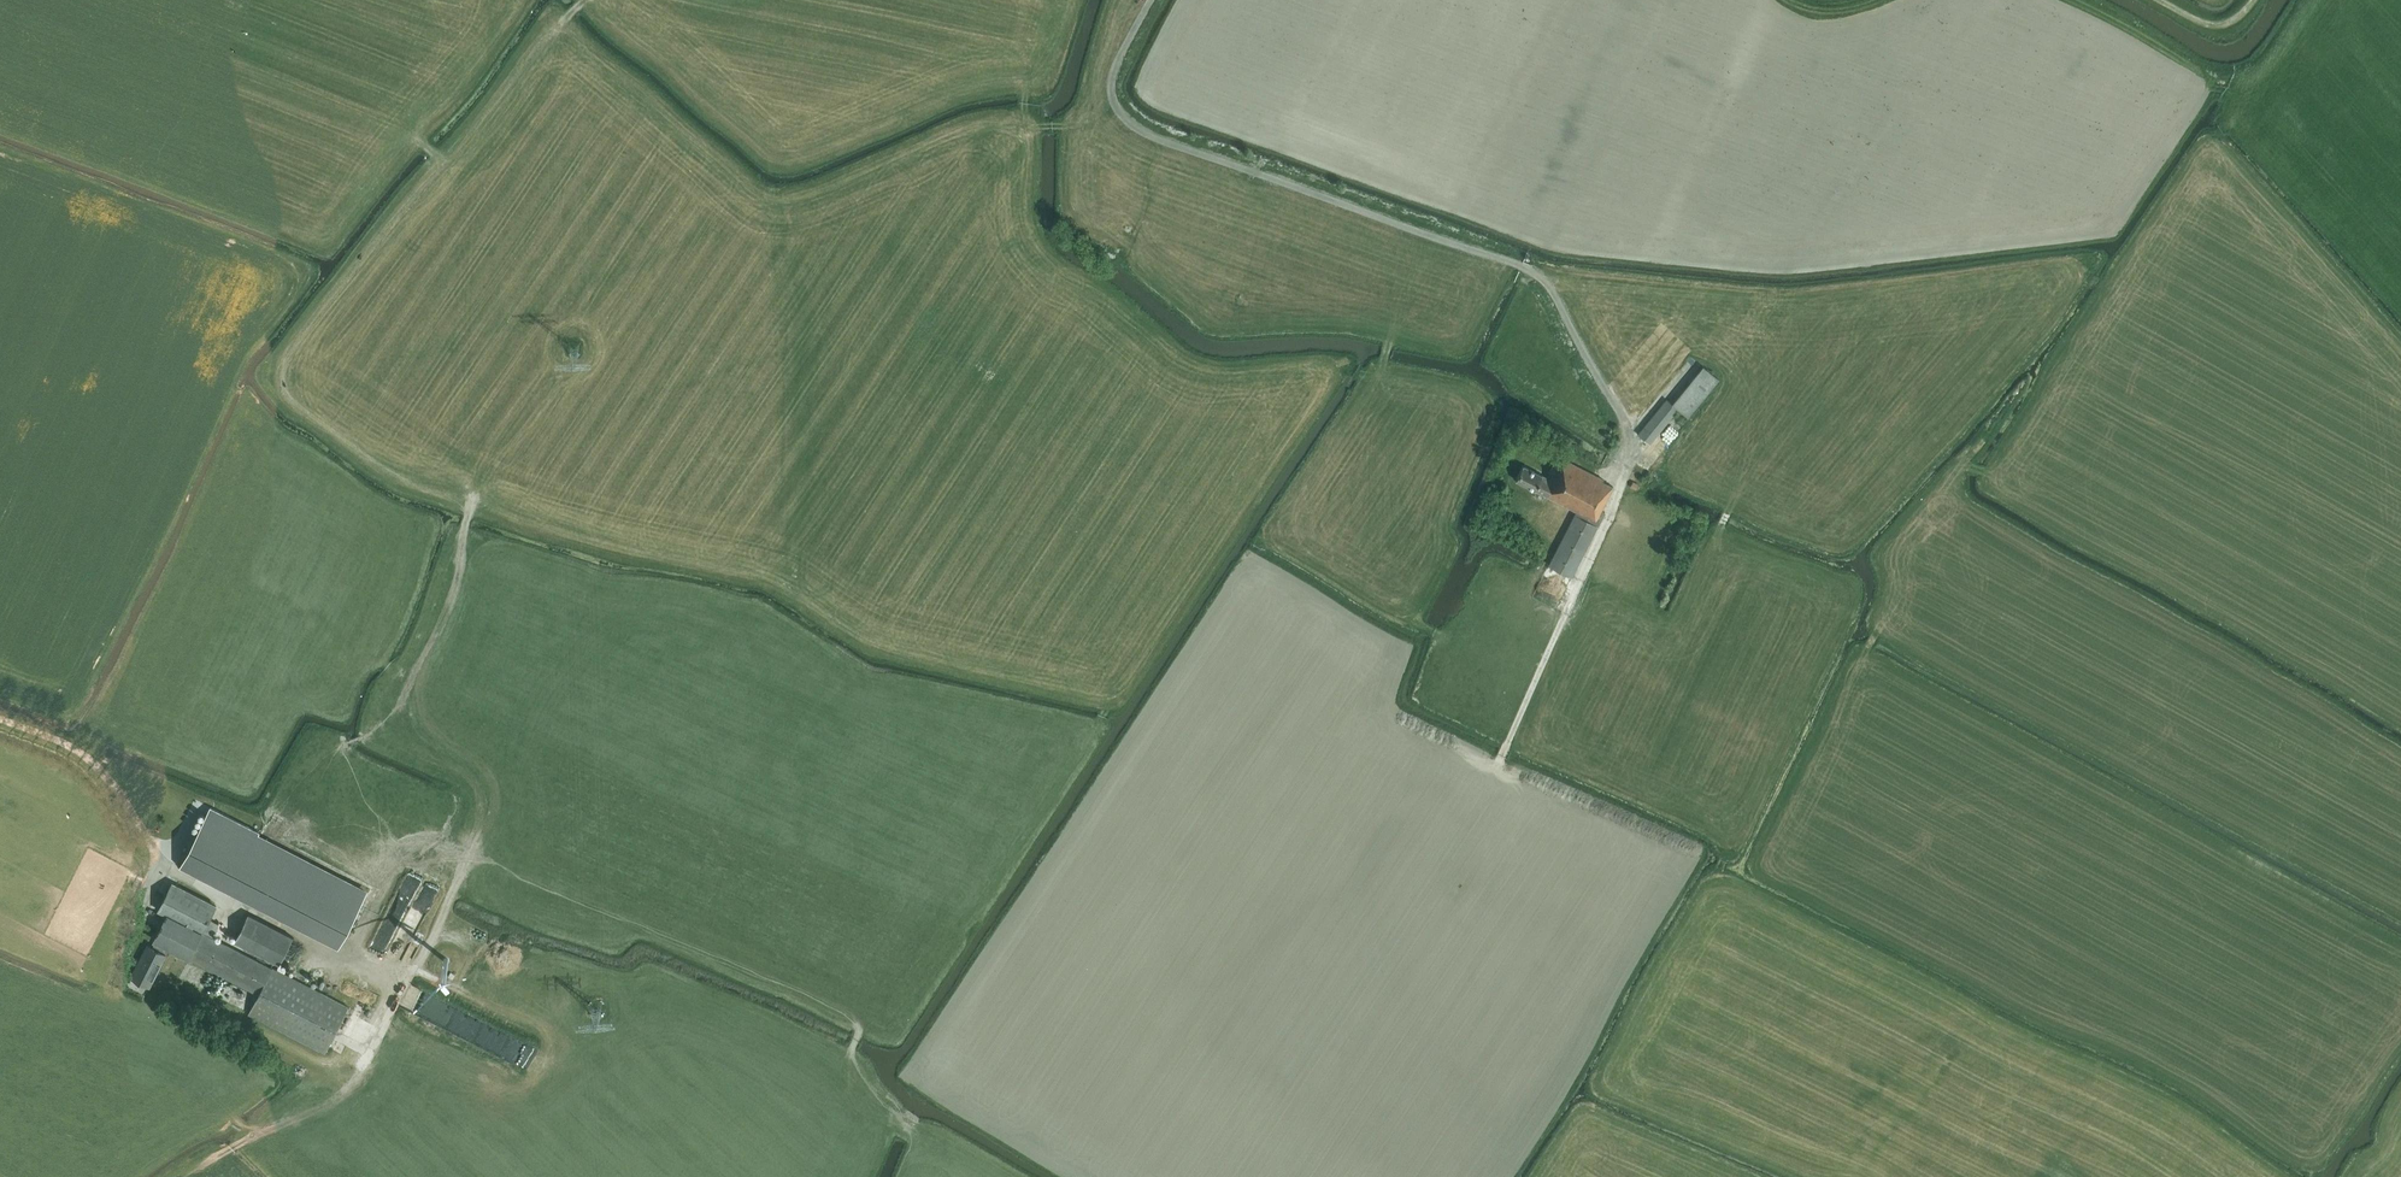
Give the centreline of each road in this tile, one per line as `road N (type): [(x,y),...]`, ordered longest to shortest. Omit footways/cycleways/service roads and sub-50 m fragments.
road 1 (unclassified): [(1605,388),(1549,286),(1530,270),(1131,124),(1114,102),(1111,81),(1150,0)]

